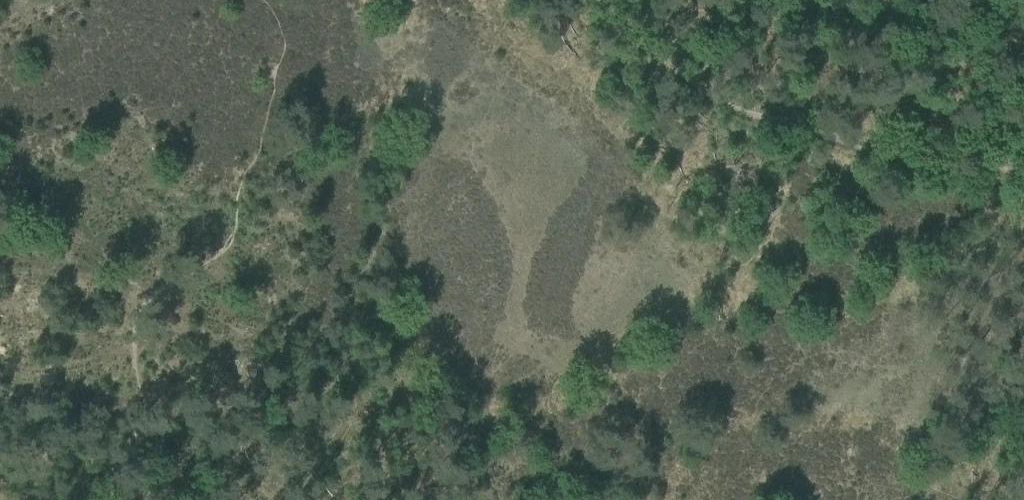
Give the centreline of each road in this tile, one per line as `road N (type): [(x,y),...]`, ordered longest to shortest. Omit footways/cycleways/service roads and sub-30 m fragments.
road 1 (track): [(639,0),(687,58),(806,107),(925,118),(1023,162)]

